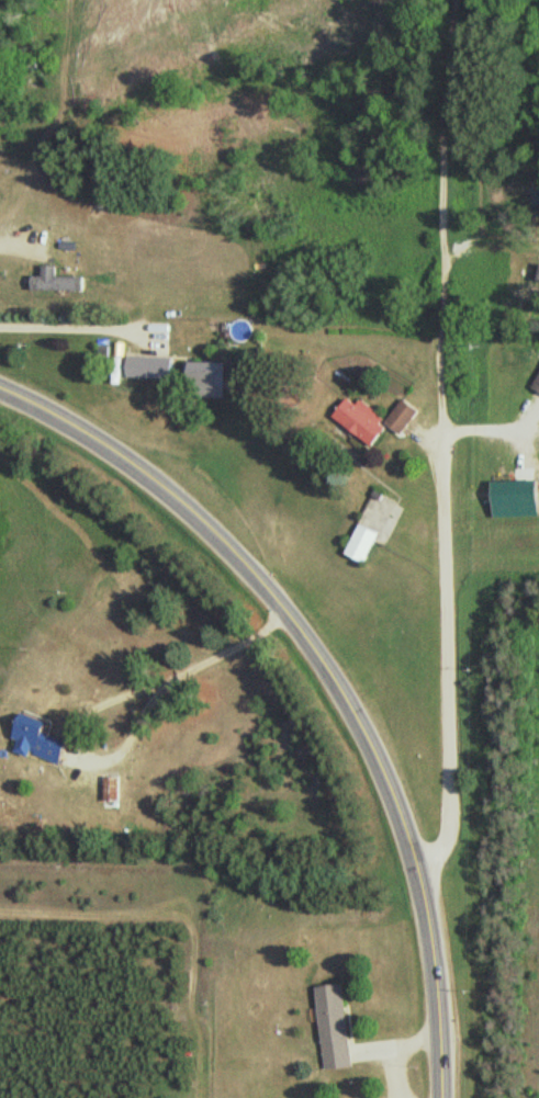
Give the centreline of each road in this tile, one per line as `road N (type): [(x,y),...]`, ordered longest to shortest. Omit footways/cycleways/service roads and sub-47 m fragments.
road 1 (tertiary): [(418,867),(358,716),(300,625),(214,534),(134,467),(40,405),(0,389)]
road 2 (residential): [(418,867),(442,846),(450,820),(442,442)]
road 3 (tertiary): [(440,1097),(437,992),(418,867)]

